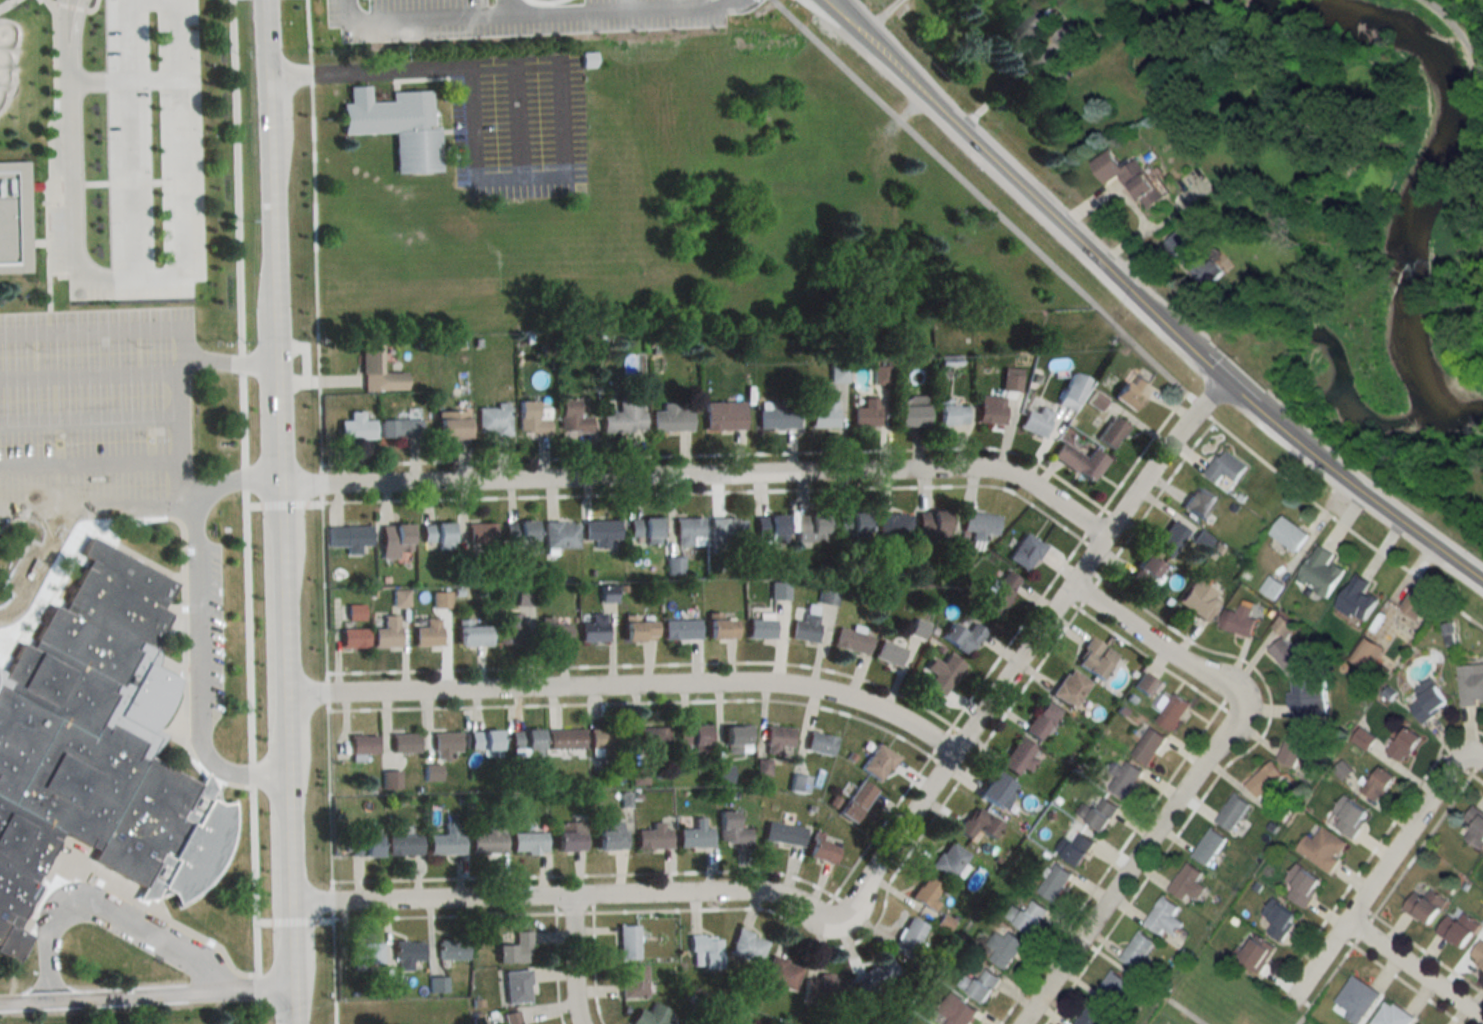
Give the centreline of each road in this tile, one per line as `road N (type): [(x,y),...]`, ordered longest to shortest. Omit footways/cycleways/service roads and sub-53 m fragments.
road 1 (tertiary): [(1482,585),(1222,382),(827,0)]
road 2 (residential): [(278,481),(966,470),(1019,479),(1105,537)]
road 3 (tertiary): [(284,695),(265,0)]
road 4 (residential): [(284,695),(808,690),(883,711),(952,757)]
road 5 (residential): [(836,914),(862,894),(1105,537),(1222,382)]
road 6 (residential): [(1019,1023),(1231,718),(1216,684),(1072,585)]
road 7 (residential): [(290,904),(694,894),(763,897),(836,914)]
road 8 (residential): [(1470,758),(1449,772),(1291,999)]
road 9 (residential): [(1343,924),(1480,1023)]
road 10 (residential): [(571,897),(580,1023)]
road 11 (tertiary): [(290,904),(286,779)]
road 12 (tertiary): [(293,1023),(290,904)]

